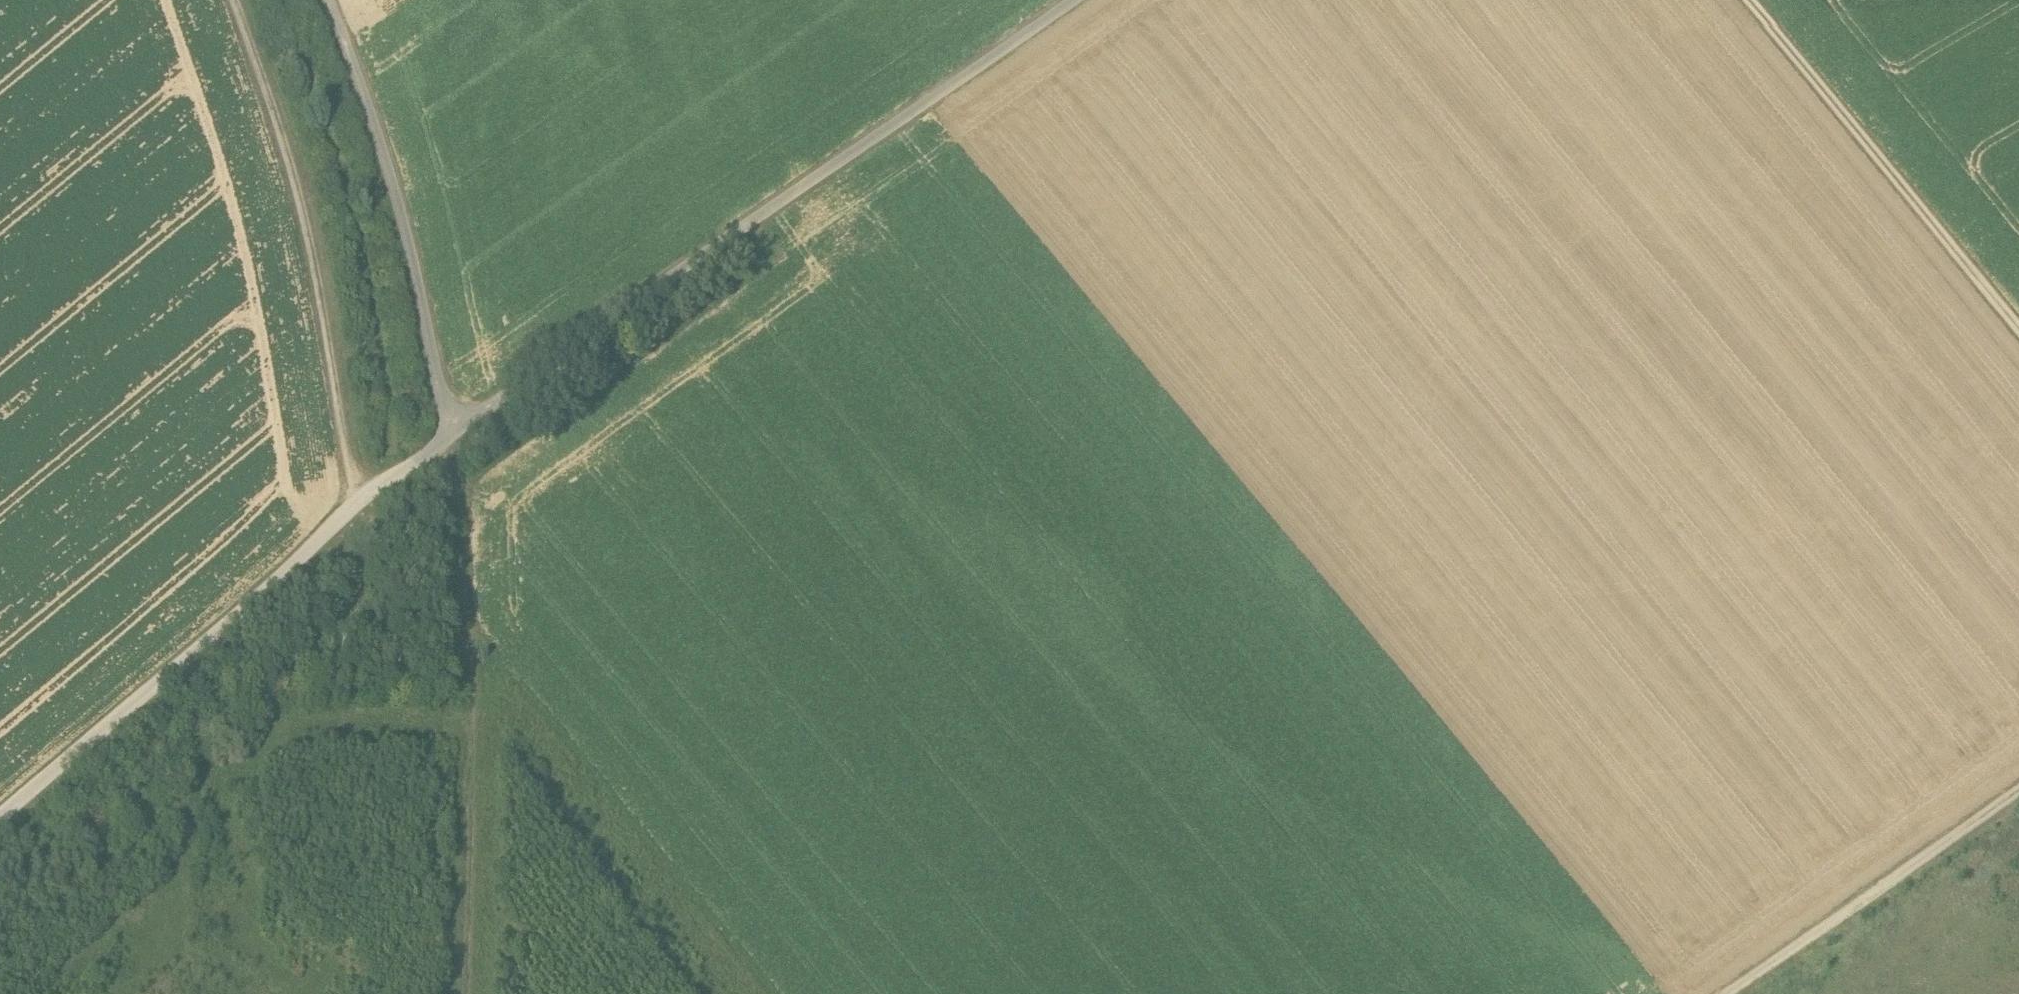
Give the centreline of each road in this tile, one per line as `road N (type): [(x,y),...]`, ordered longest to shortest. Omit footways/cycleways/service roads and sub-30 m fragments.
road 1 (track): [(451,436),(1074,0)]
road 2 (track): [(464,993),(472,672),(464,501),(431,452)]
road 3 (track): [(232,0),(278,128),(361,502)]
road 4 (track): [(0,819),(361,502)]
road 5 (track): [(328,0),(380,138),(451,436)]
road 6 (track): [(1758,0),(2018,328)]
road 7 (track): [(1727,993),(2018,789)]

